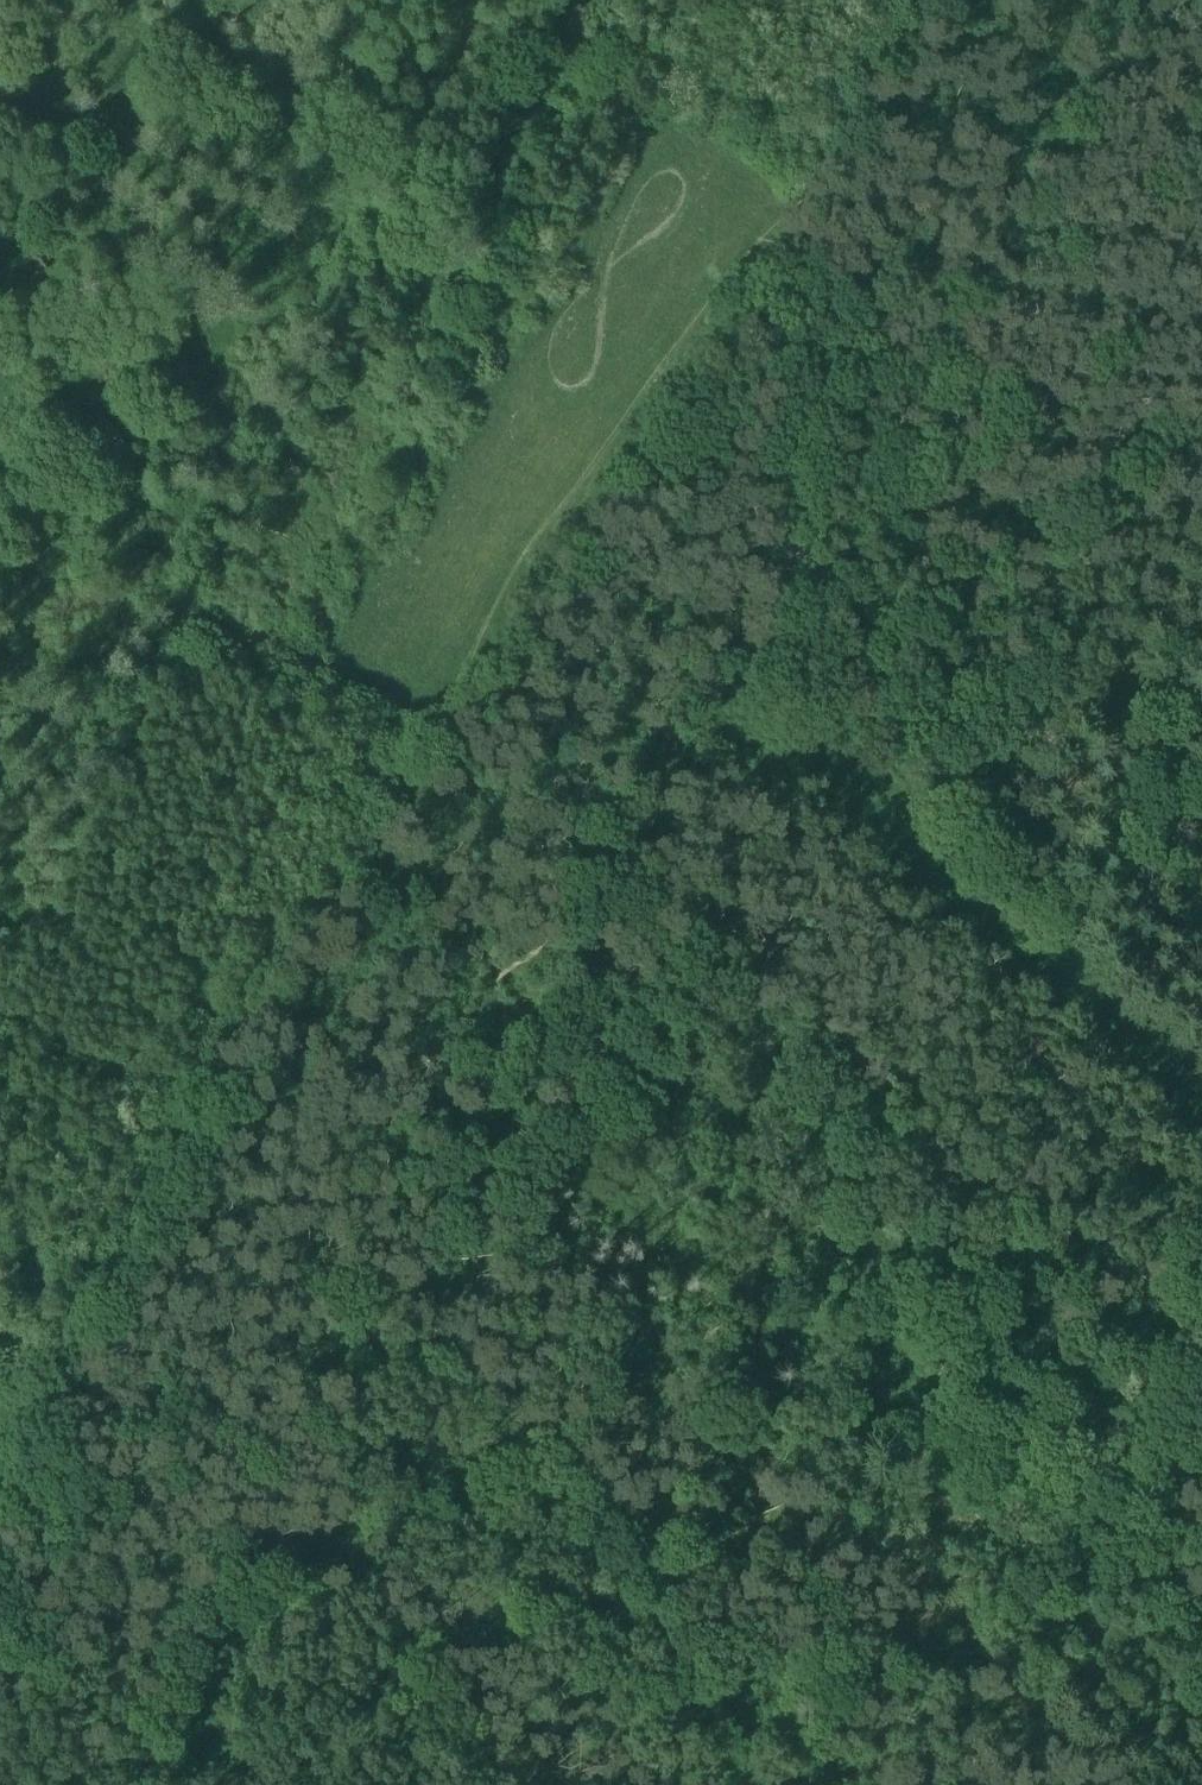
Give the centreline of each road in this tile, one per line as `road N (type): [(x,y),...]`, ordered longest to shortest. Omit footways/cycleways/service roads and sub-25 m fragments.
road 1 (track): [(1201,1101),(697,669)]
road 2 (track): [(979,1784),(1201,1569)]

